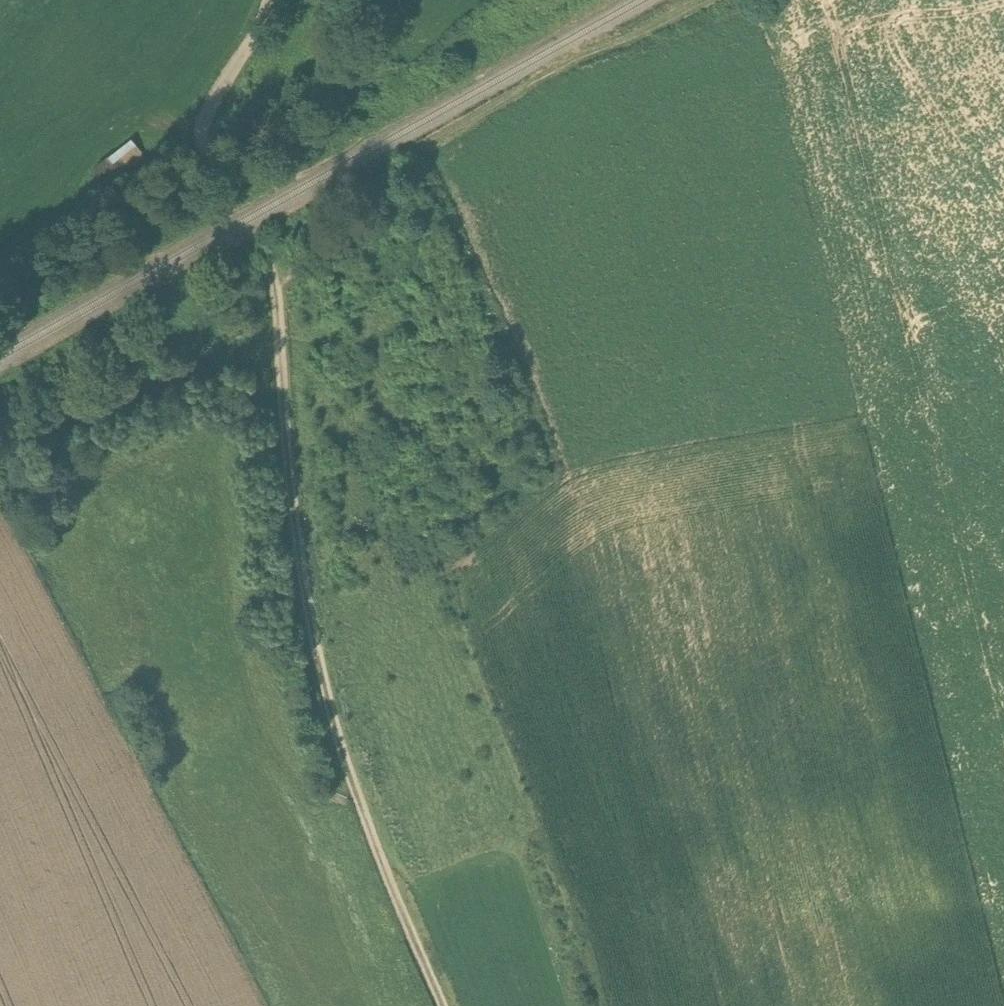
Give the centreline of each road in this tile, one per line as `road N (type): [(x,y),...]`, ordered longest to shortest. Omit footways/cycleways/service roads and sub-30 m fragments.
road 1 (track): [(276,292),(289,476),(318,664),(371,835),(443,1005)]
road 2 (track): [(280,344),(179,370),(0,440)]
road 3 (track): [(266,264),(203,139),(207,110),(269,0)]

